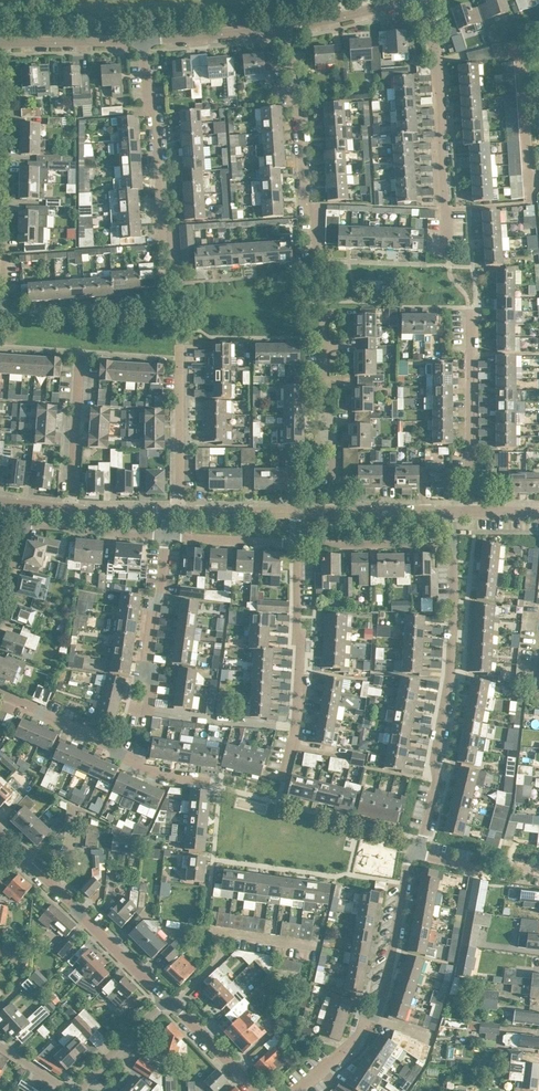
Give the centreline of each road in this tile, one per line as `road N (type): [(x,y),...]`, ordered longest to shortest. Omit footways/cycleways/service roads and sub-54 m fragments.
road 1 (residential): [(413,852),(437,779),(453,543)]
road 2 (residential): [(0,312),(7,43)]
road 3 (residential): [(279,793),(298,695),(296,544)]
road 4 (residential): [(184,284),(163,235),(145,40)]
road 5 (residential): [(220,787),(155,774),(0,693)]
road 6 (residential): [(166,1000),(0,835)]
road 7 (residential): [(445,208),(436,54),(421,0)]
road 8 (residential): [(331,512),(324,303)]
road 9 (residential): [(471,512),(472,315)]
road 10 (residential): [(306,215),(287,26)]
road 11 (residential): [(134,706),(149,708),(145,671),(166,537)]
road 12 (residential): [(362,1025),(382,997),(413,852)]
road 13 (residential): [(180,512),(177,333)]
road 14 (residential): [(70,510),(80,352)]
road 15 (residential): [(296,544),(453,543)]
road 16 (residential): [(21,524),(166,537)]
road 17 (residential): [(145,40),(287,26)]
road 18 (residential): [(7,43),(145,40)]
road 19 (residential): [(166,537),(296,544)]
road 20 (residential): [(538,871),(493,874),(413,852)]
road 21 (residential): [(256,1090),(166,1000)]
road 22 (residential): [(82,1090),(166,1000)]
road 23 (residential): [(453,512),(331,512)]

